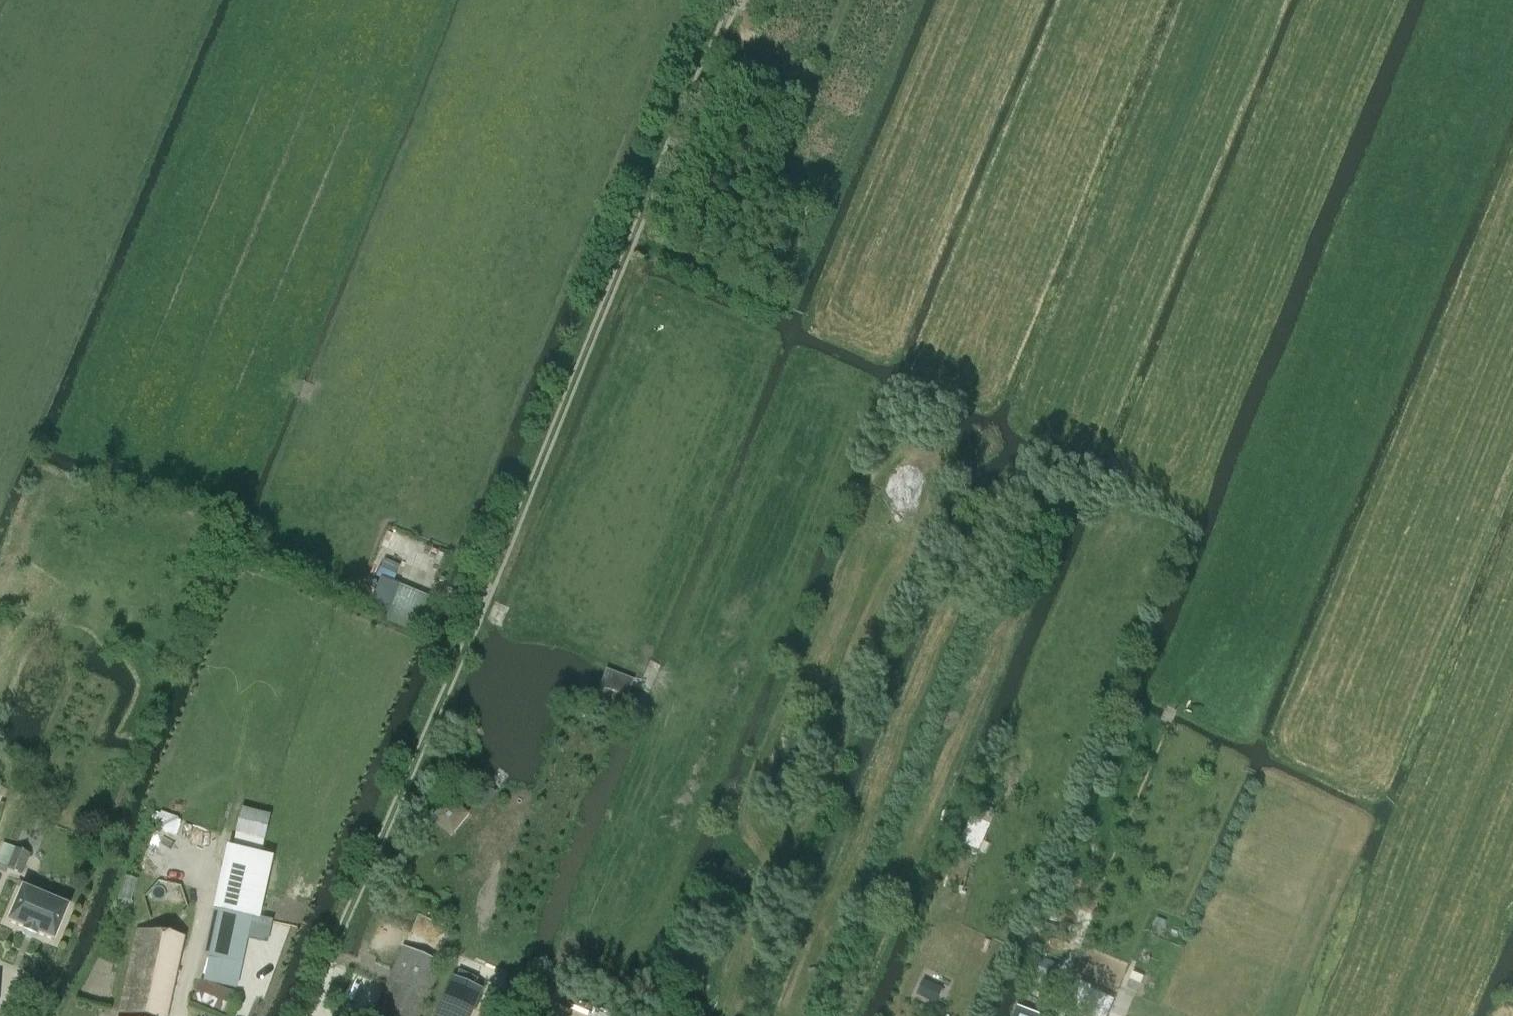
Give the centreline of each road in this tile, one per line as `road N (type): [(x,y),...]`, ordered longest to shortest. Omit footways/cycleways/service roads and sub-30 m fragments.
road 1 (track): [(323,1013),(333,947),(736,0)]

